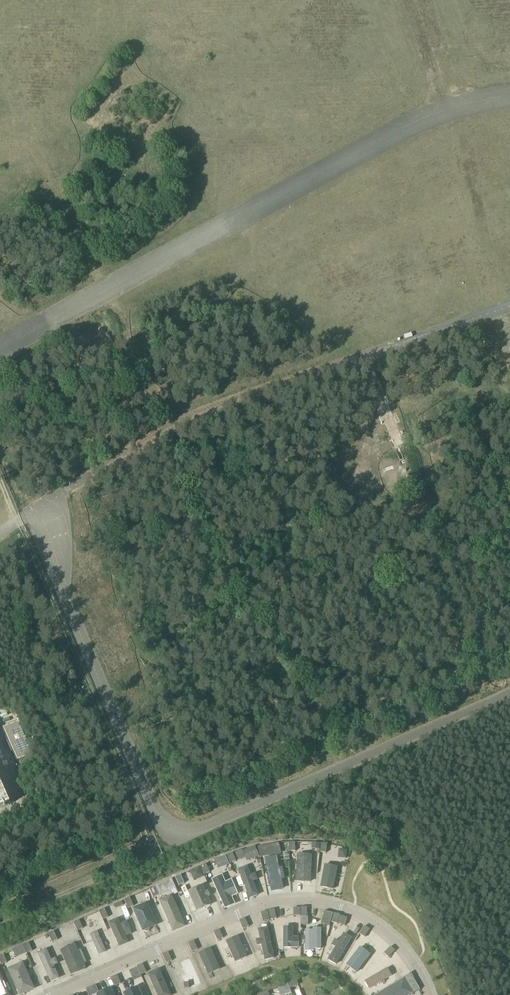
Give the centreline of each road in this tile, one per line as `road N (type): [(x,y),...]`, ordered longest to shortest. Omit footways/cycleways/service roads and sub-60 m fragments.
road 1 (track): [(0,482),(152,841),(147,854),(0,918)]
road 2 (residential): [(57,994),(238,914),(303,901),(384,933),(428,994)]

